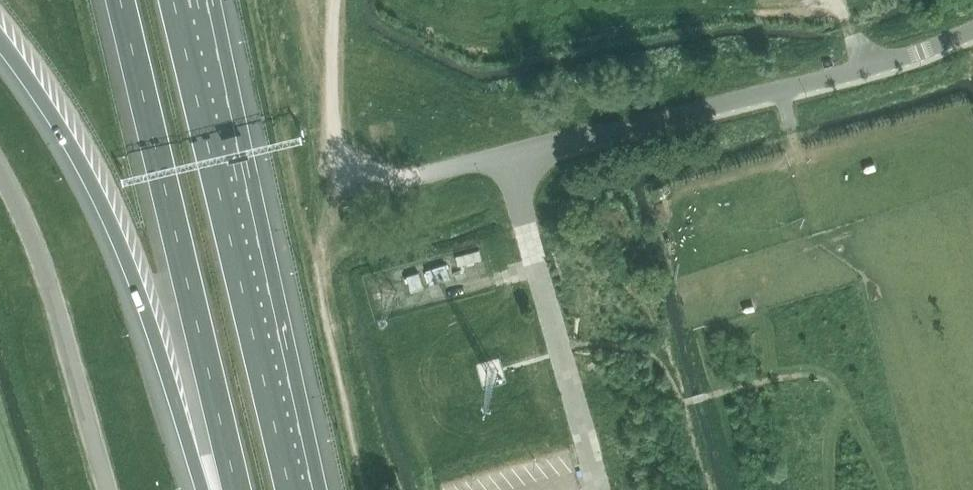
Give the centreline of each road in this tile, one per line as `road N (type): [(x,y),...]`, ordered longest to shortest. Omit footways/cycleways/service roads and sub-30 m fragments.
road 1 (motorway): [(120,0),(236,489)]
road 2 (motorway): [(0,41),(65,133),(117,235),(203,489)]
road 3 (motorway): [(291,489),(176,10)]
road 4 (unclassified): [(509,154),(864,67),(972,30)]
road 5 (unclassified): [(602,489),(509,154)]
road 6 (unclassified): [(109,489),(46,268),(0,169)]
road 7 (track): [(426,177),(383,178),(347,158),(332,116),(338,0)]
road 8 (track): [(829,254),(790,125)]

